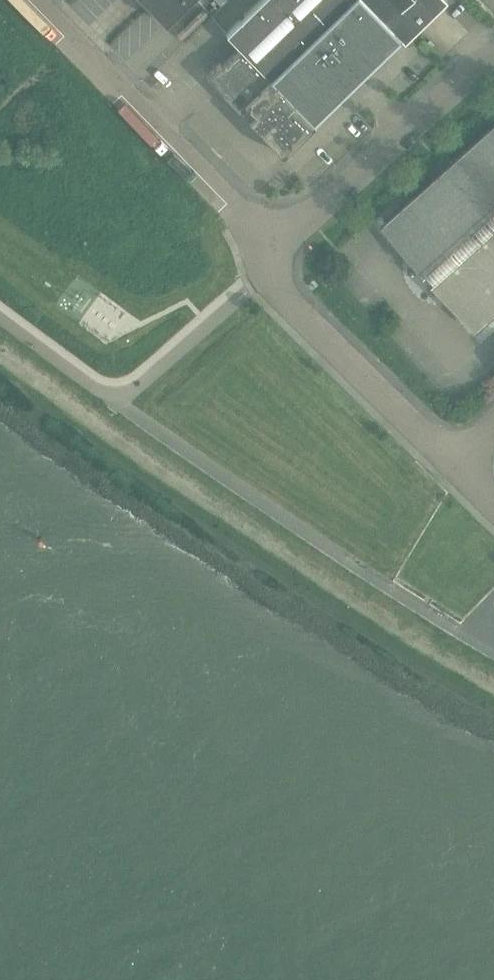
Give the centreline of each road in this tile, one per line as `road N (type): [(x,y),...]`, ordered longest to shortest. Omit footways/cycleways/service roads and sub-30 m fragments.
road 1 (unclassified): [(272,251),(35,0)]
road 2 (unclassified): [(272,251),(493,53)]
road 3 (unclassified): [(461,469),(291,302),(272,251)]

